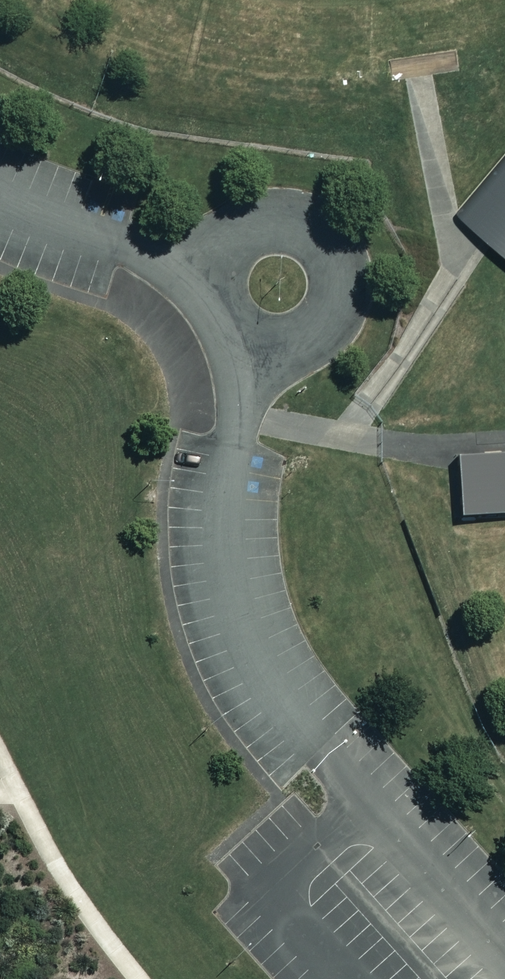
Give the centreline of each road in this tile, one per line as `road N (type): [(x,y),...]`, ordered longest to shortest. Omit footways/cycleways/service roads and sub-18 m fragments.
road 1 (residential): [(366,796),(277,693),(241,628),(225,528),(238,363)]
road 2 (residential): [(163,261),(280,218),(303,224),(336,255),(343,301),(320,340),(272,360),(238,363)]
road 3 (residential): [(366,796),(277,885),(285,908),(349,978)]
road 4 (residential): [(504,952),(366,796)]
road 5 (residential): [(163,261),(0,198)]
road 6 (residential): [(238,363),(216,304),(163,261)]

